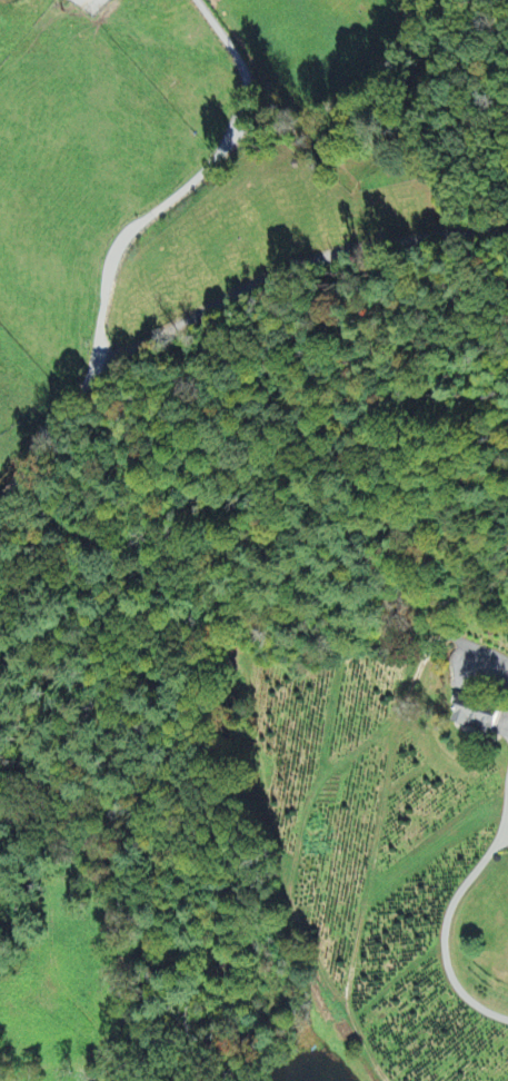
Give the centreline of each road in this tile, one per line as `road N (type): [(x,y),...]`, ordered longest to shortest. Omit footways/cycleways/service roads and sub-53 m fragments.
road 1 (residential): [(0,507),(90,375),(111,254),(232,136),(250,93),(196,0)]

